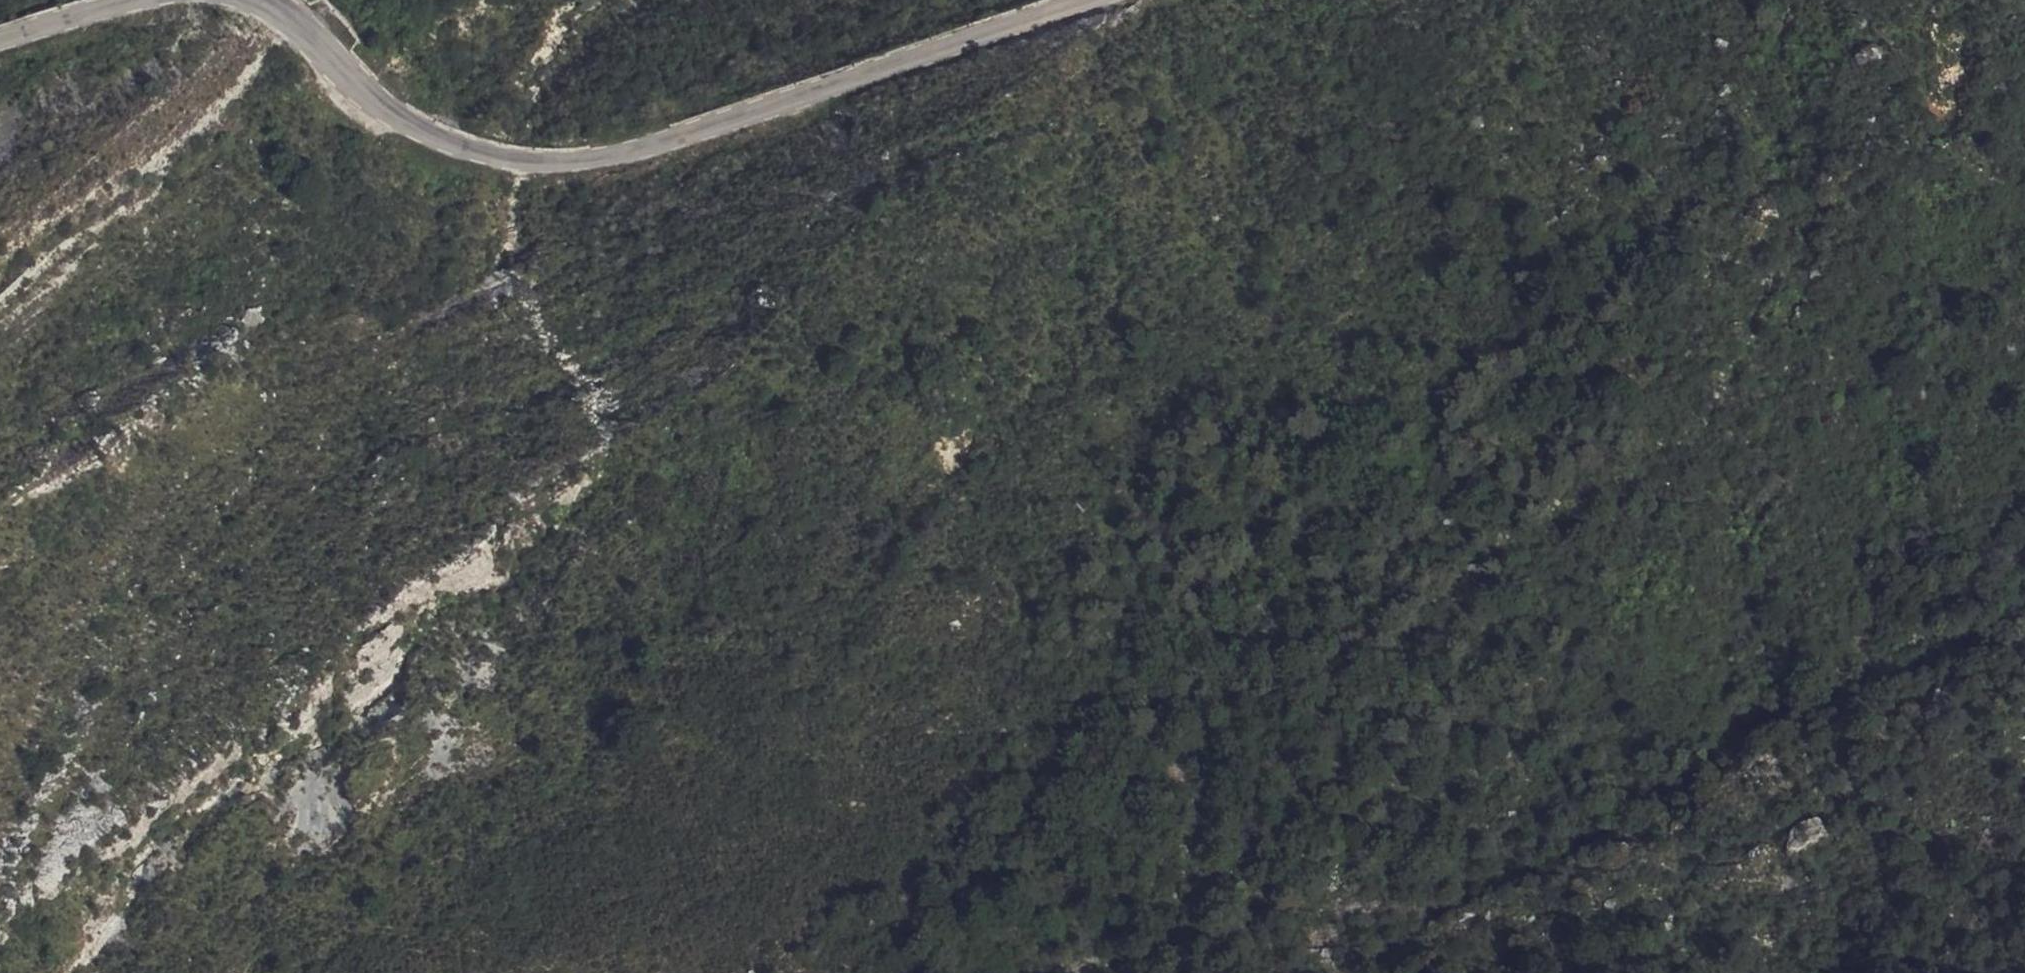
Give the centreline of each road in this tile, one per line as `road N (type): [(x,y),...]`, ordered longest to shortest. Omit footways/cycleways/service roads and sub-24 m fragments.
road 1 (secondary): [(239,0),(302,31),(442,130),(536,152),(610,148),(720,125),(1096,0)]
road 2 (secondary): [(0,40),(153,0)]

